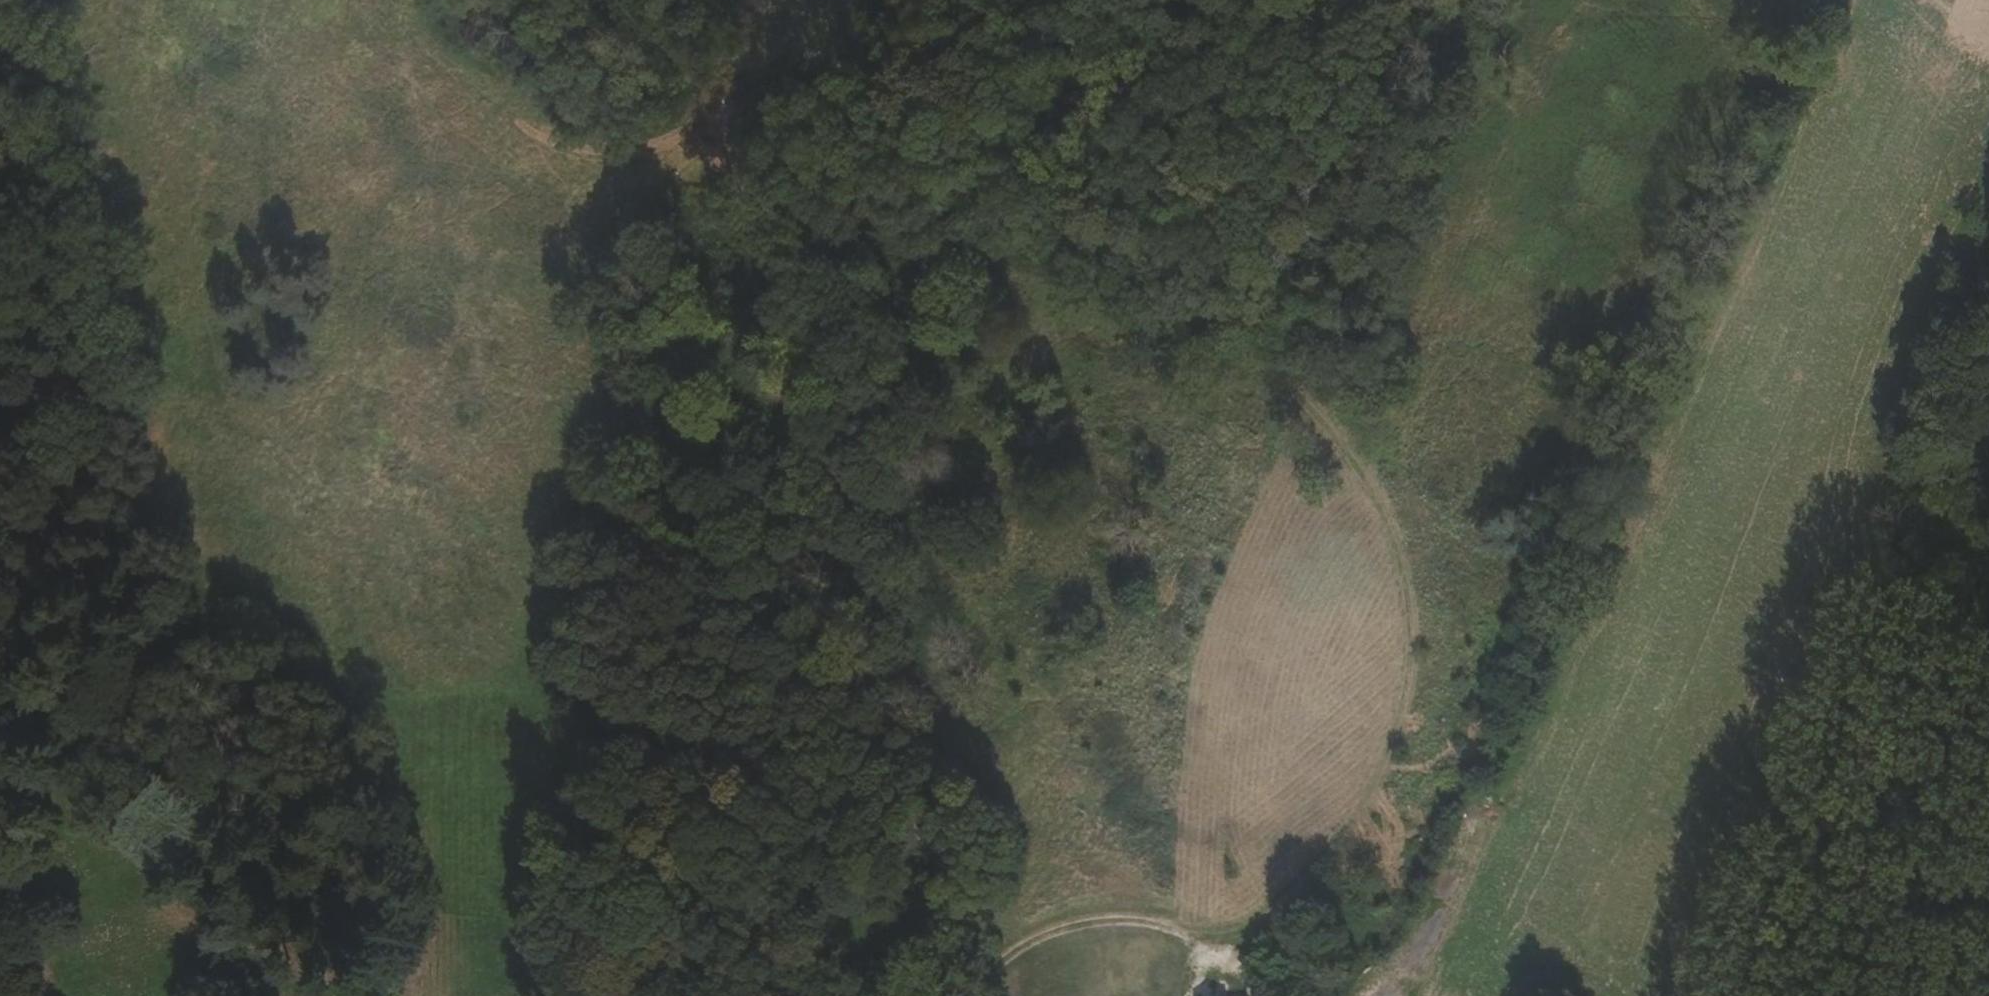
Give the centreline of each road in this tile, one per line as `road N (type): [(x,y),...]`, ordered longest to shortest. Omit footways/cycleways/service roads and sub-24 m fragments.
road 1 (track): [(979,995),(1010,957),(1056,932),(1110,922),(1166,928),(1202,946),(1256,995)]
road 2 (track): [(1390,995),(1484,817)]

